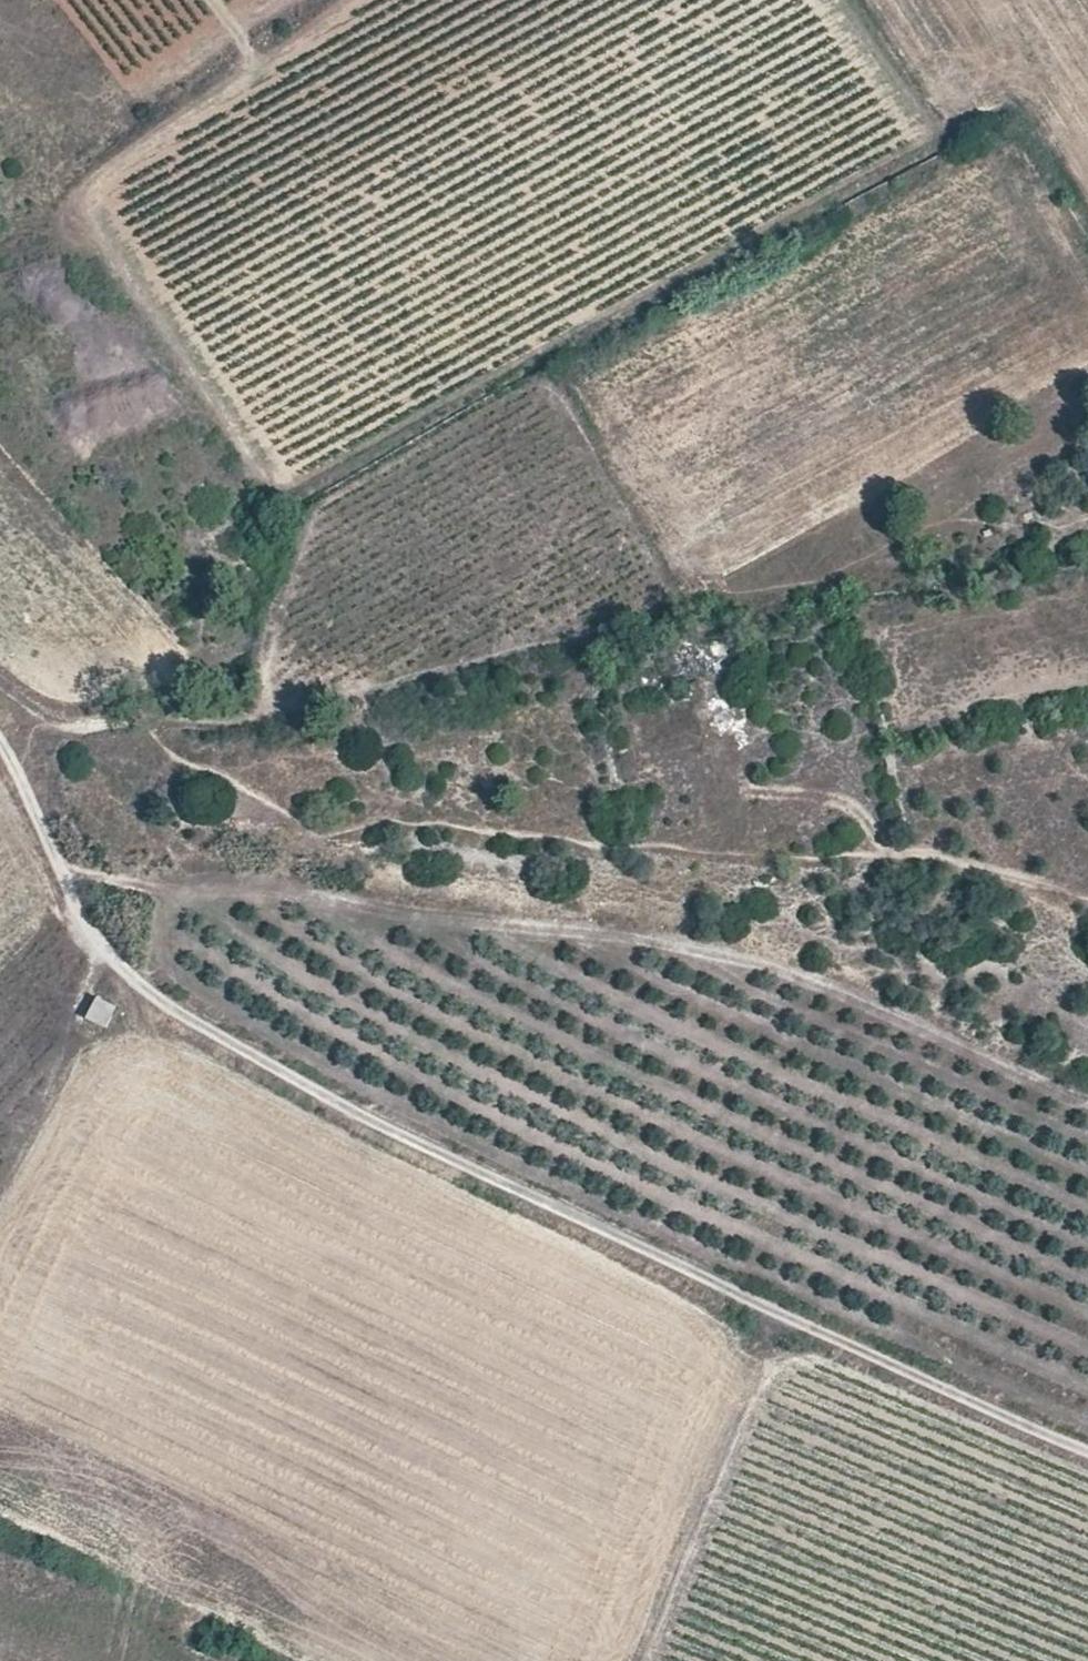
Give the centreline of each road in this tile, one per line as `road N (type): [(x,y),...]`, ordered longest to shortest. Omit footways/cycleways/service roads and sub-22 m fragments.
road 1 (track): [(0,741),(95,938),(246,1049),(1087,1450)]
road 2 (track): [(1087,899),(963,861),(899,856),(782,859),(650,844),(595,847),(564,836),(445,825),(326,833),(157,746),(157,727)]
road 3 (track): [(0,688),(53,728),(157,727),(271,711)]

